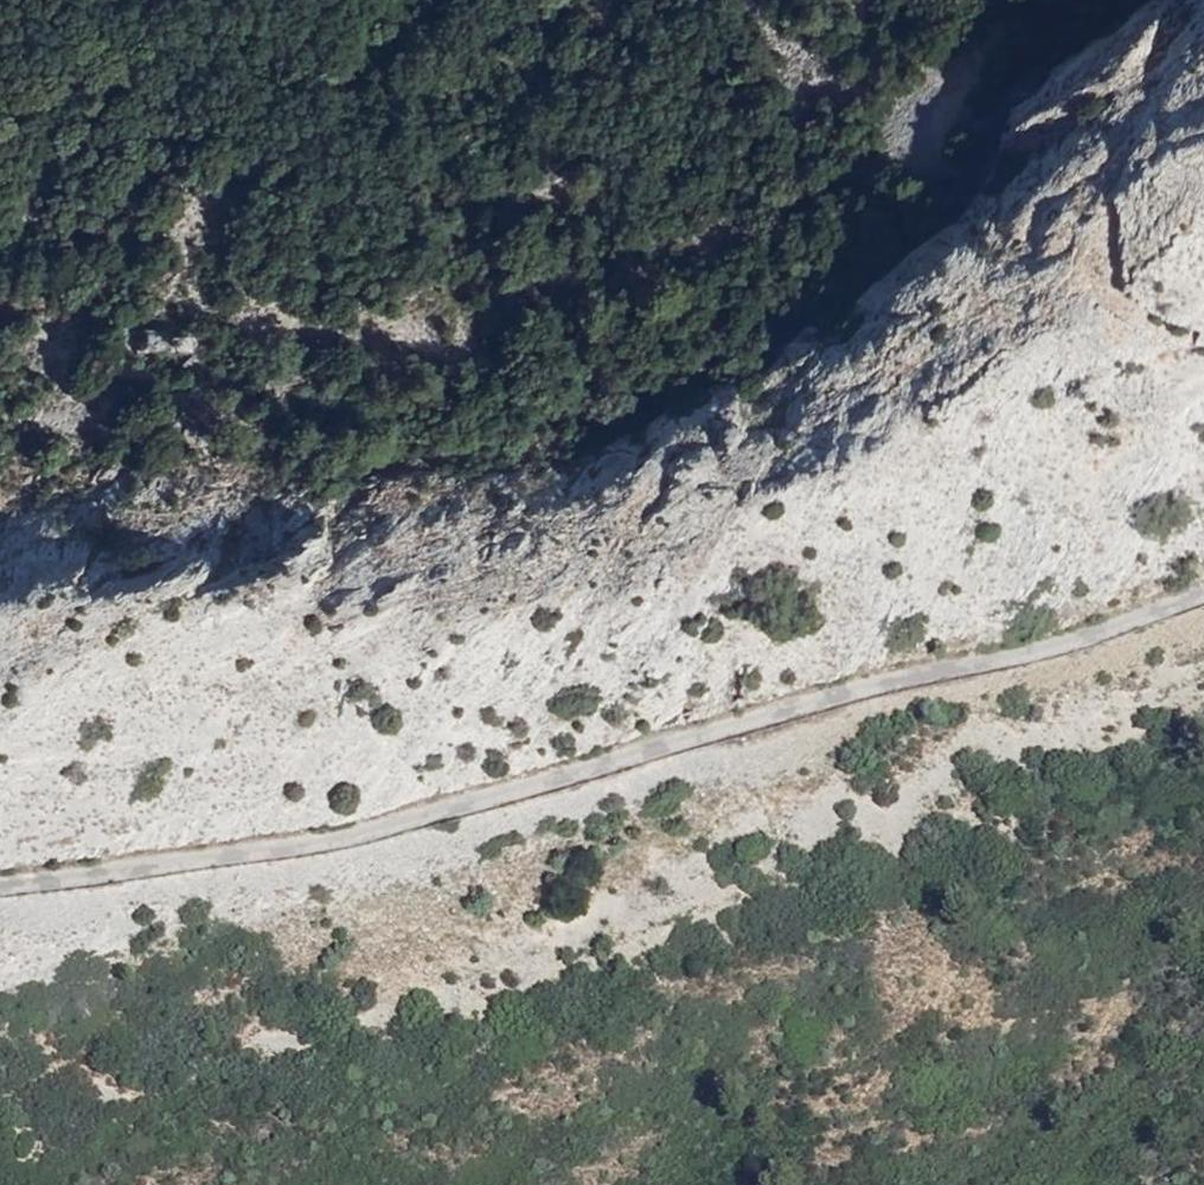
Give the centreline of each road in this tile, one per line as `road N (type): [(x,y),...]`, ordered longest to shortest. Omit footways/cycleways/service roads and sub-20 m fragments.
road 1 (unclassified): [(0,881),(391,826),(984,664),(1203,588)]

